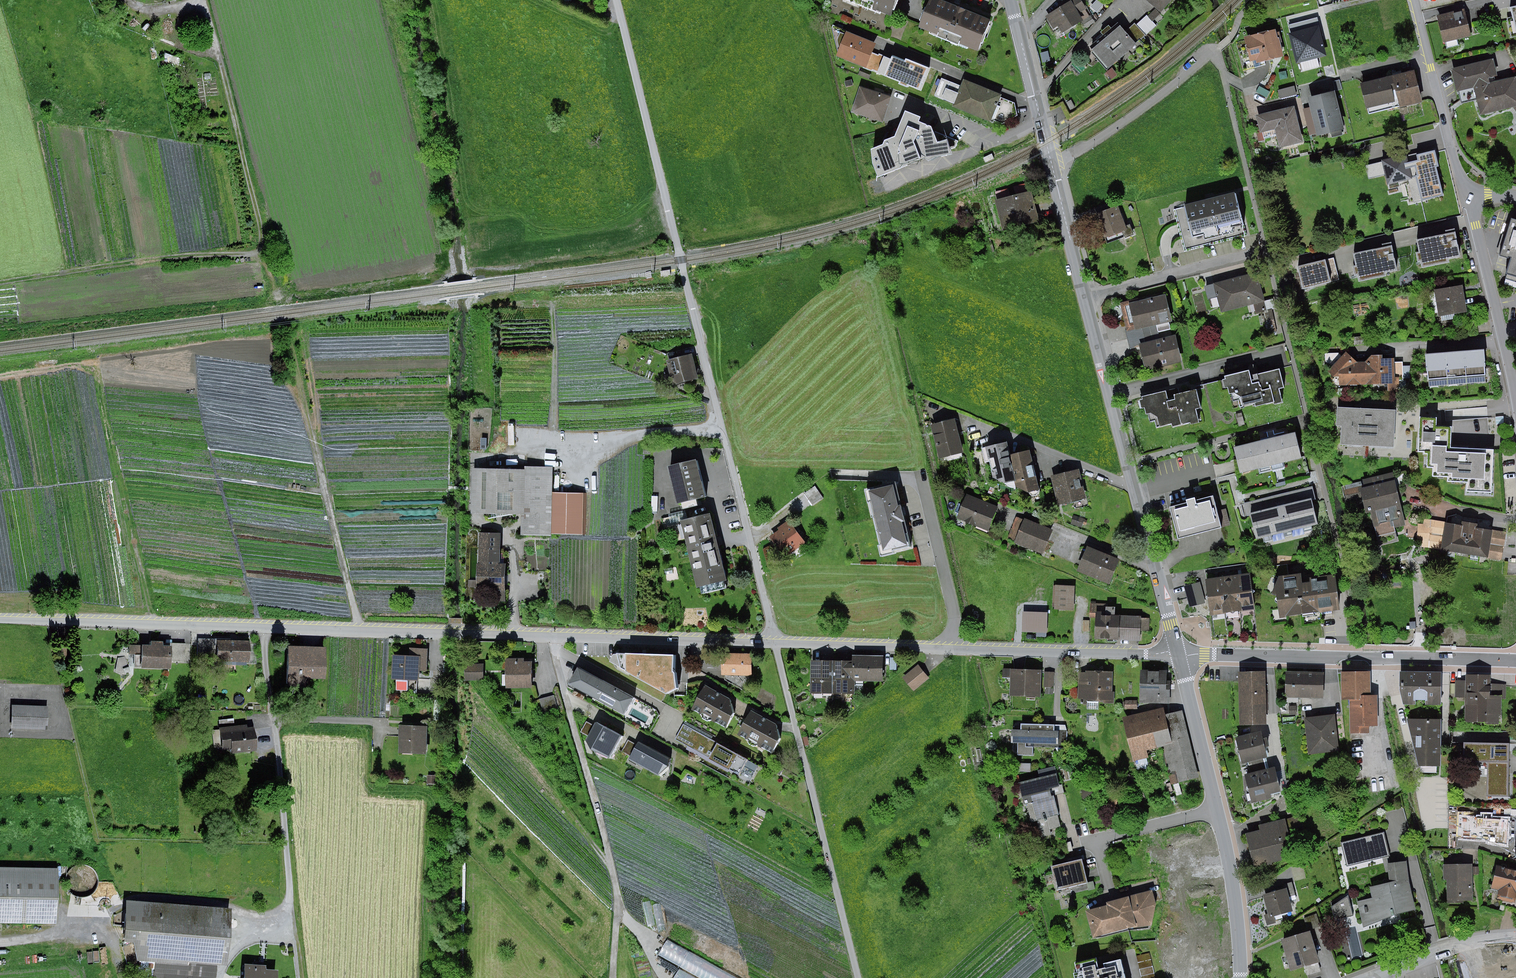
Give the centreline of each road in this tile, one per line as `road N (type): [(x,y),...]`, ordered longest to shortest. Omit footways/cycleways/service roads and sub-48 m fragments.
road 1 (residential): [(774,643),(0,620)]
road 2 (residential): [(1011,0),(1178,654)]
road 3 (unclassified): [(616,0),(774,643)]
road 4 (track): [(298,977),(263,627)]
road 5 (track): [(858,977),(774,643)]
road 6 (residential): [(1515,661),(1178,654)]
road 7 (residential): [(1178,654),(1232,872),(1241,977)]
road 8 (track): [(295,343),(359,631)]
road 9 (track): [(0,282),(101,259),(263,248)]
road 10 (track): [(209,0),(263,248)]
road 11 (residential): [(986,650),(774,643)]
road 12 (residential): [(1414,0),(1468,196)]
road 13 (residential): [(1468,196),(1515,392)]
road 14 (residential): [(986,650),(1178,654)]
road 15 (residential): [(1375,977),(1452,947),(1515,937)]

